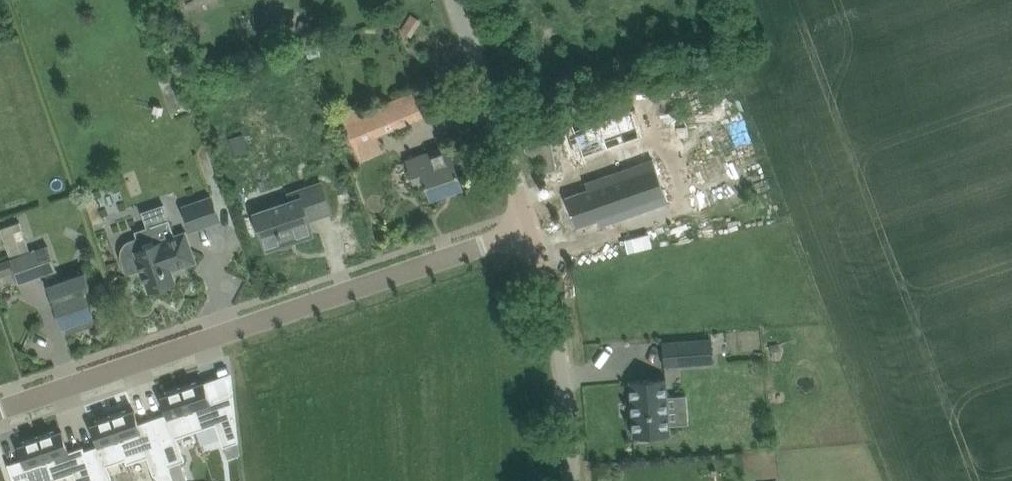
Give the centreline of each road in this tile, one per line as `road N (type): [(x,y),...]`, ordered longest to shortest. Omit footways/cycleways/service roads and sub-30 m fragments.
road 1 (residential): [(0,408),(530,226)]
road 2 (residential): [(576,480),(567,384),(530,226)]
road 3 (residential): [(530,226),(453,0)]

